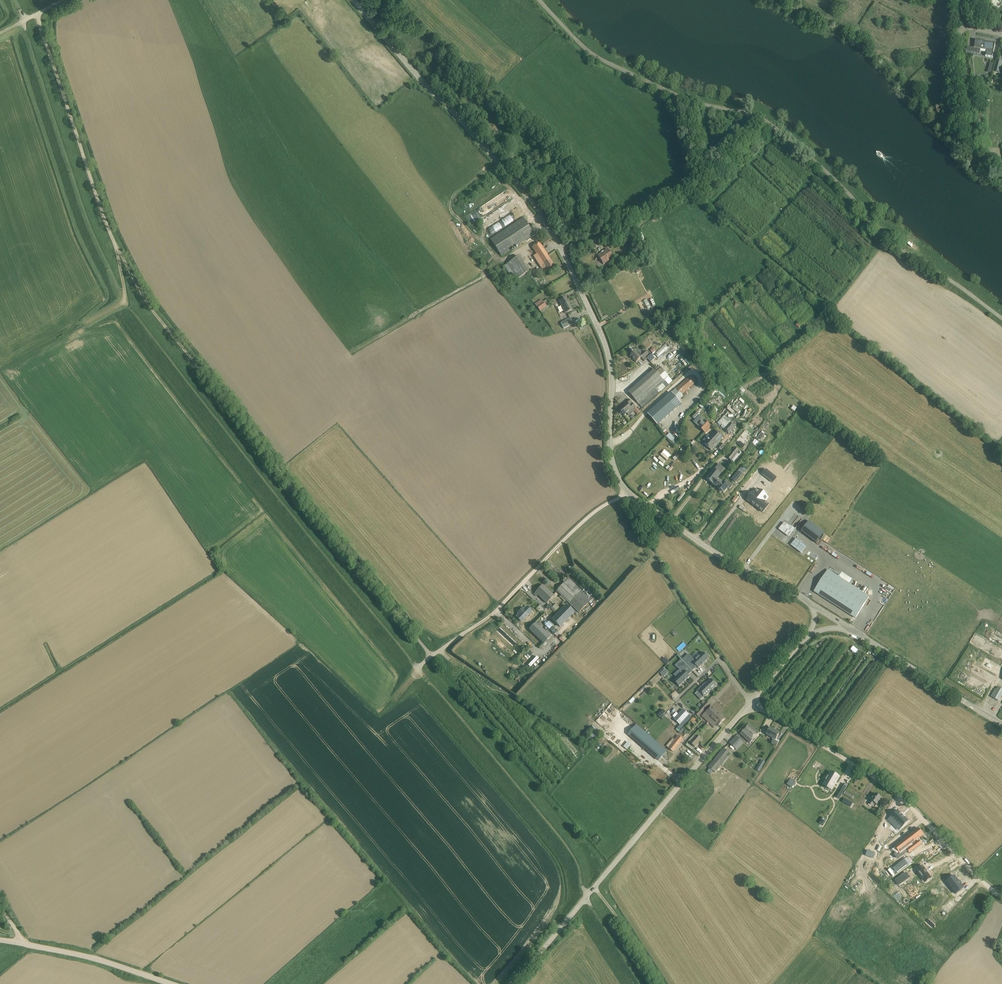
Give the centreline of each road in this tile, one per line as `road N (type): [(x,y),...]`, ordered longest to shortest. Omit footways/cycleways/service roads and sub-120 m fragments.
road 1 (track): [(24,22),(88,220),(125,300),(567,845),(593,908),(640,983)]
road 2 (track): [(431,655),(146,300),(105,220),(36,15)]
road 3 (tertiary): [(629,494),(610,452),(606,345),(551,227),(353,0)]
road 4 (unclassified): [(1001,319),(892,244),(763,119),(695,102),(606,63),(539,0)]
road 5 (tertiary): [(751,702),(511,983)]
road 6 (unclassified): [(1001,891),(886,780),(751,702)]
road 7 (track): [(431,655),(605,874)]
road 8 (unclassified): [(629,494),(580,525),(497,611),(419,667)]
road 9 (tertiary): [(812,604),(724,559),(629,494)]
road 10 (tertiary): [(1001,723),(851,628)]
road 11 (tertiary): [(172,983),(0,940)]
road 12 (unclassified): [(1001,174),(968,140),(960,28)]

